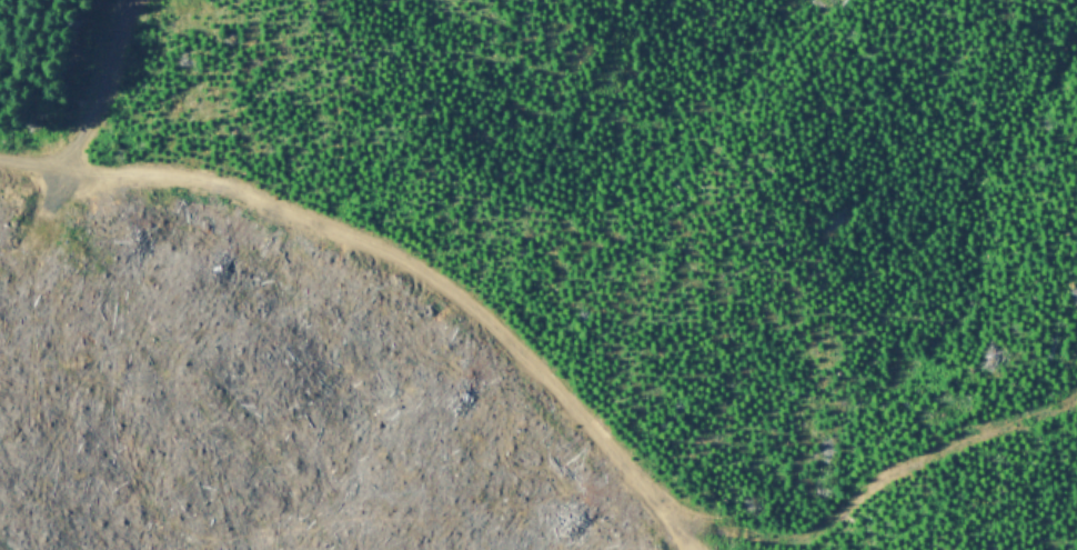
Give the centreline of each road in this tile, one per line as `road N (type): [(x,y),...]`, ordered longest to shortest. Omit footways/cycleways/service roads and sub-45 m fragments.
road 1 (track): [(0,155),(183,177),(304,213),(404,260),(480,309),(675,518),(696,549)]
road 2 (track): [(675,518),(807,532),(916,456),(1076,392)]
road 3 (track): [(49,164),(89,118),(129,0)]

